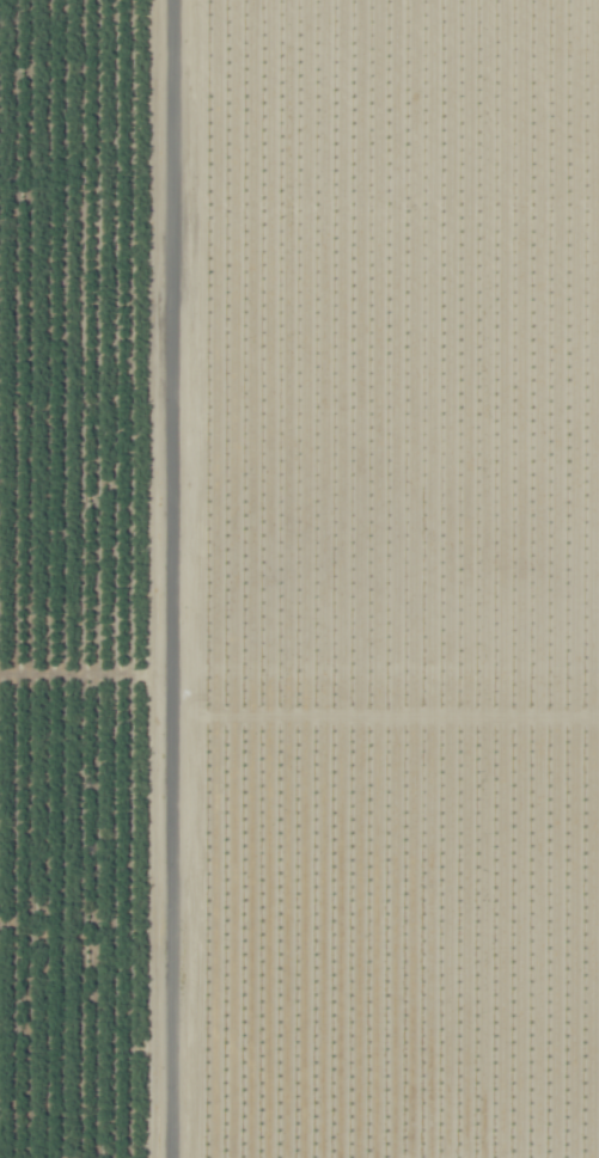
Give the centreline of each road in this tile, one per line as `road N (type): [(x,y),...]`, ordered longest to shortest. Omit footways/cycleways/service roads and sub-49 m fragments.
road 1 (residential): [(176,0),(173,1157)]

